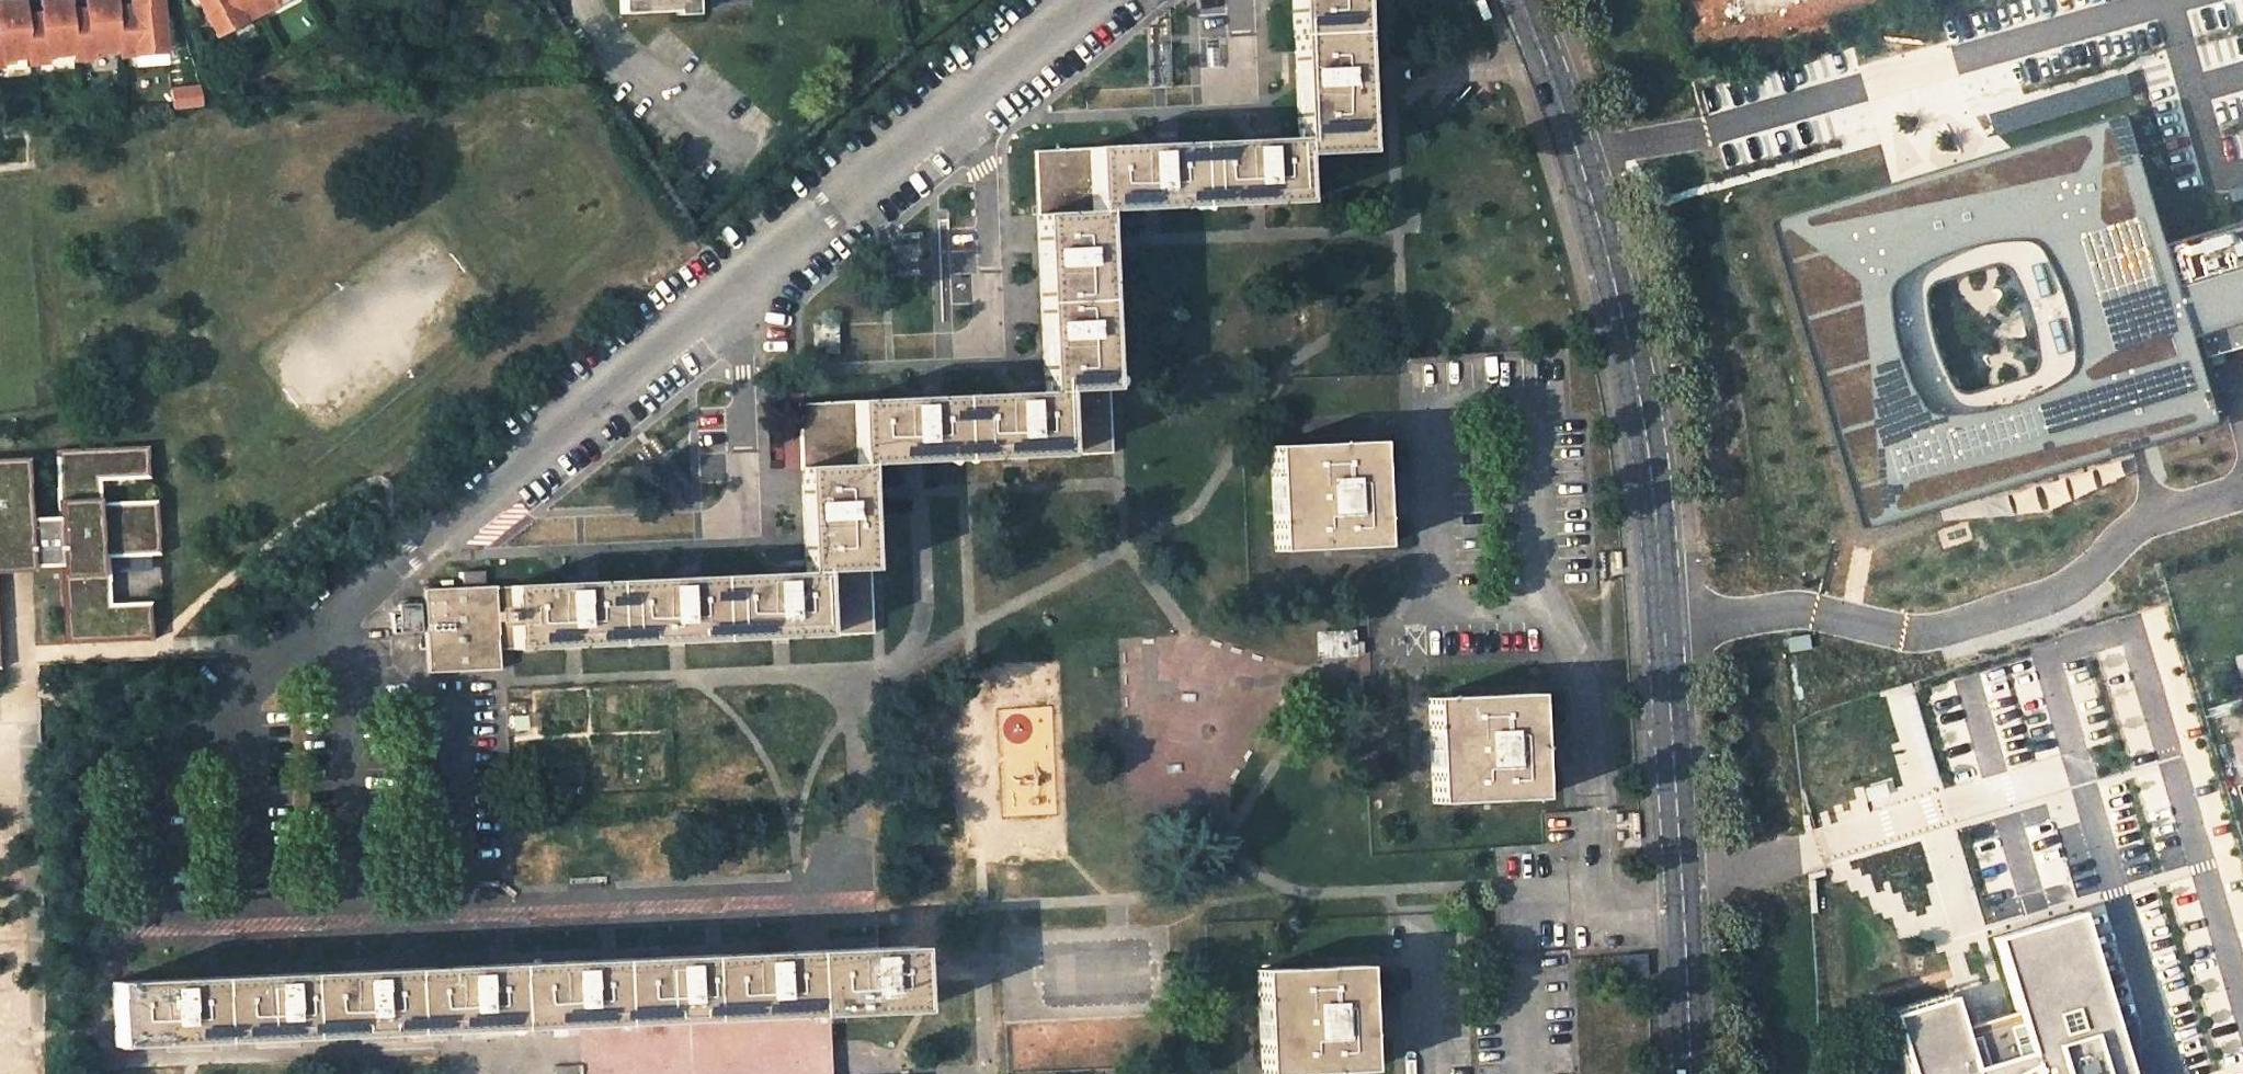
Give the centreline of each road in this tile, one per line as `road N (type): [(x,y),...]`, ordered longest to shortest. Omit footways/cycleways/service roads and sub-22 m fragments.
road 1 (residential): [(155,930),(154,776),(223,700),(1103,0)]
road 2 (unclassified): [(1515,0),(1585,177),(1644,416),(1662,609),(1684,1073)]
road 3 (residential): [(740,157),(602,33),(586,0)]

